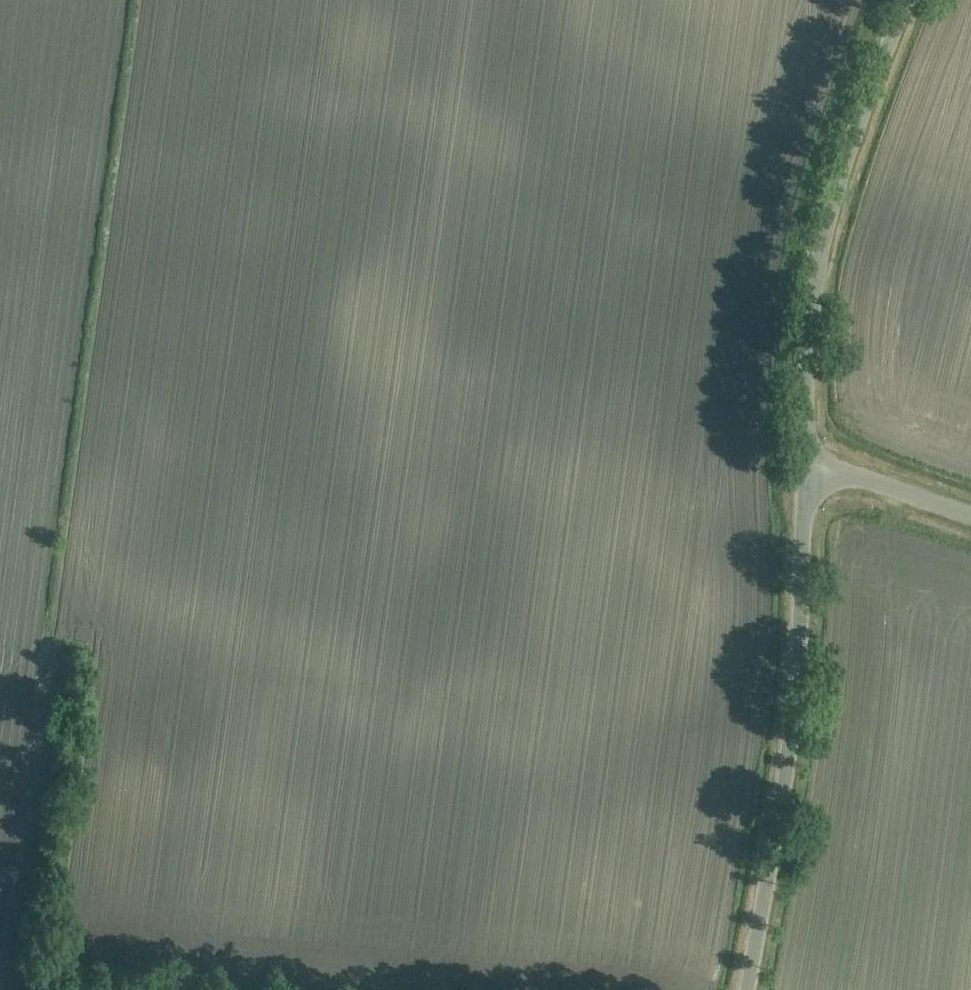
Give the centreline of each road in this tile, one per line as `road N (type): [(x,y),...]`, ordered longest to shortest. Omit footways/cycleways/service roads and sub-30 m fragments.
road 1 (unclassified): [(746,989),(794,698),(804,473)]
road 2 (unclassified): [(804,473),(821,245),(907,0)]
road 3 (unclassified): [(804,473),(866,480),(970,516)]

